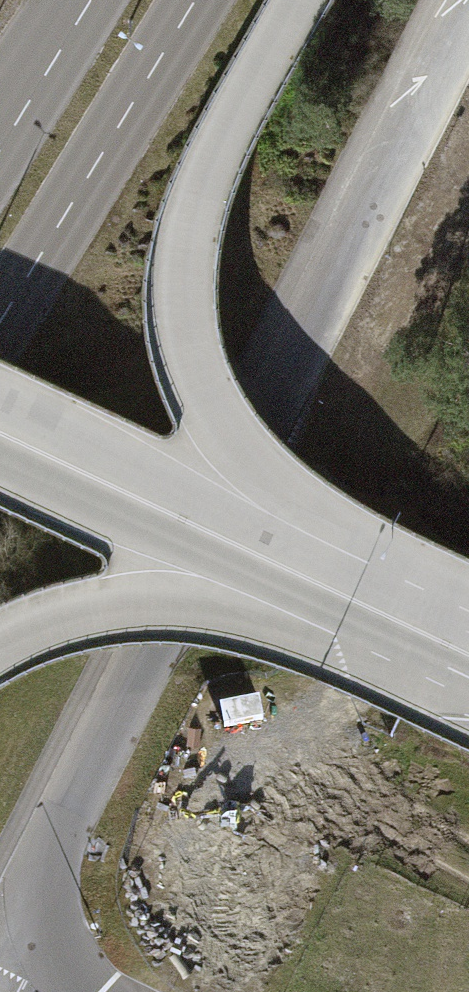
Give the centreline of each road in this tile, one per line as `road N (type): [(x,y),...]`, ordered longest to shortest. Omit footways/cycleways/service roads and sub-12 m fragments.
road 1 (unclassified): [(84,991),(45,925),(49,855),(468,11)]
road 2 (unclassified): [(297,581),(204,400),(179,324),(177,263),(187,199),(297,0)]
road 3 (tertiary): [(0,314),(192,0)]
road 4 (unclassified): [(297,581),(0,439)]
road 5 (unclassified): [(0,649),(72,618),(297,581)]
road 6 (unclassified): [(297,581),(468,663)]

